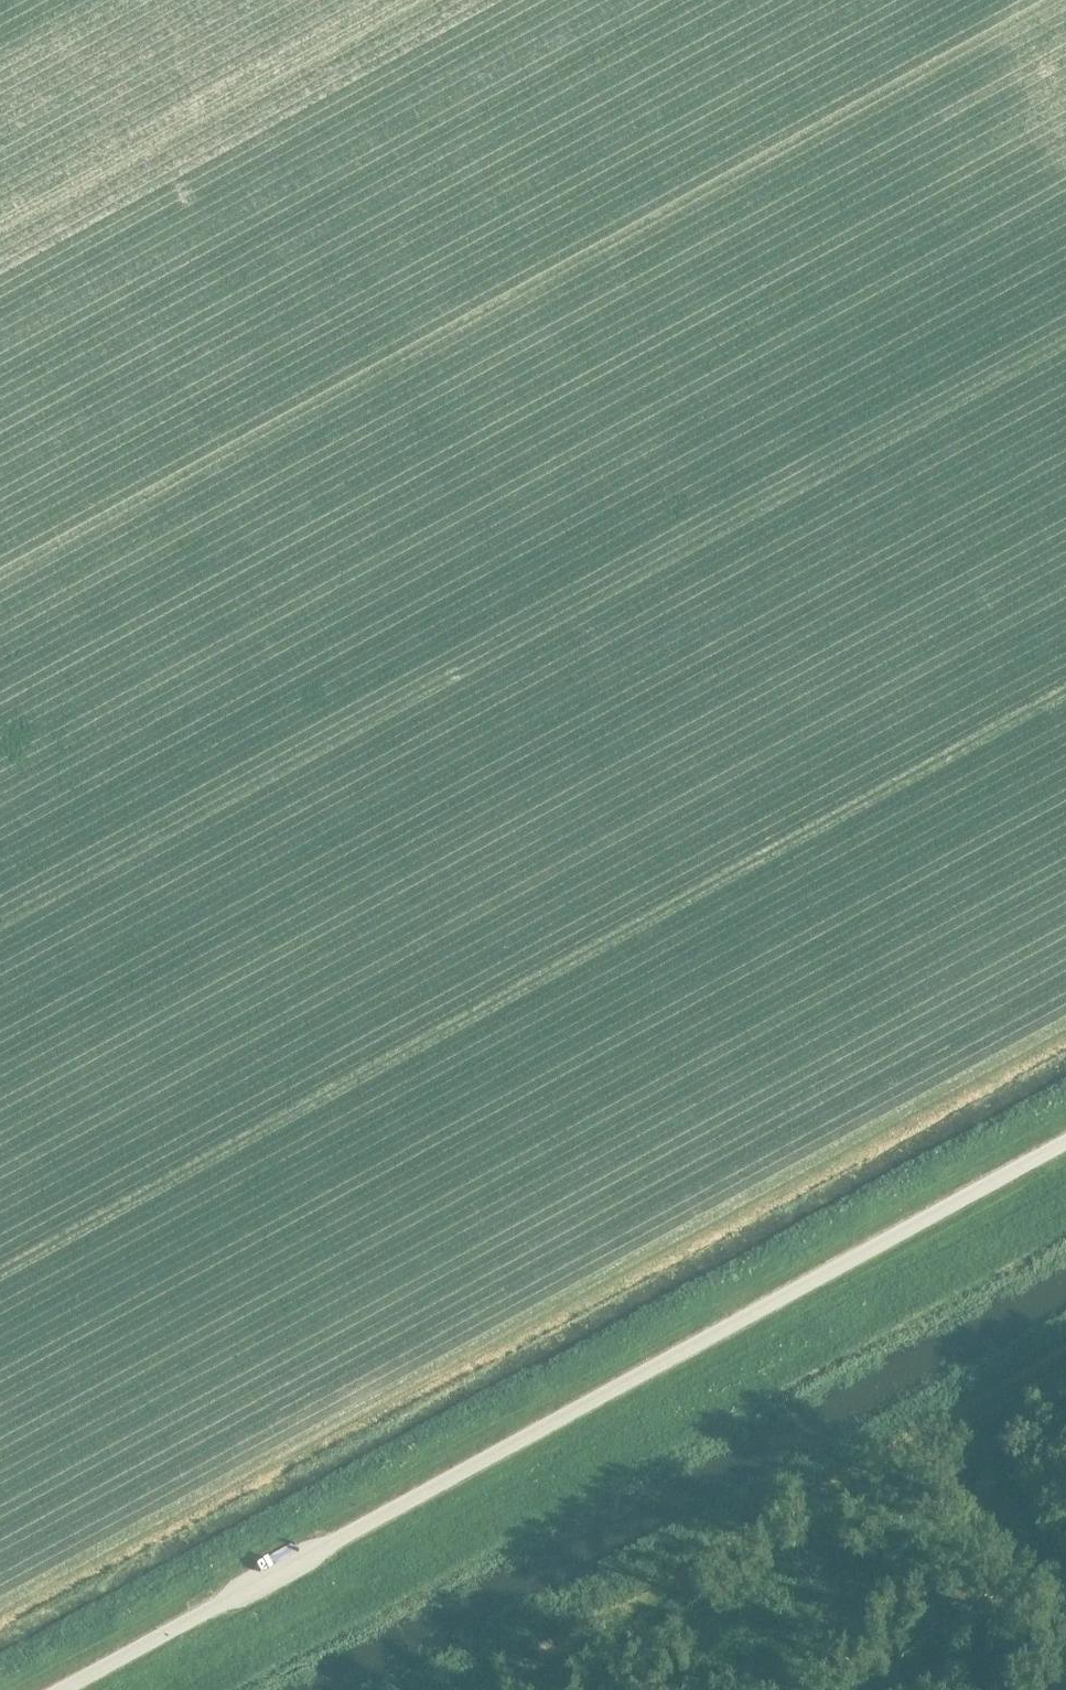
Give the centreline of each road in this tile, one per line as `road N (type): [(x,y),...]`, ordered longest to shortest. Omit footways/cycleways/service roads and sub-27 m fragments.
road 1 (unclassified): [(71,1689),(1065,1148)]

